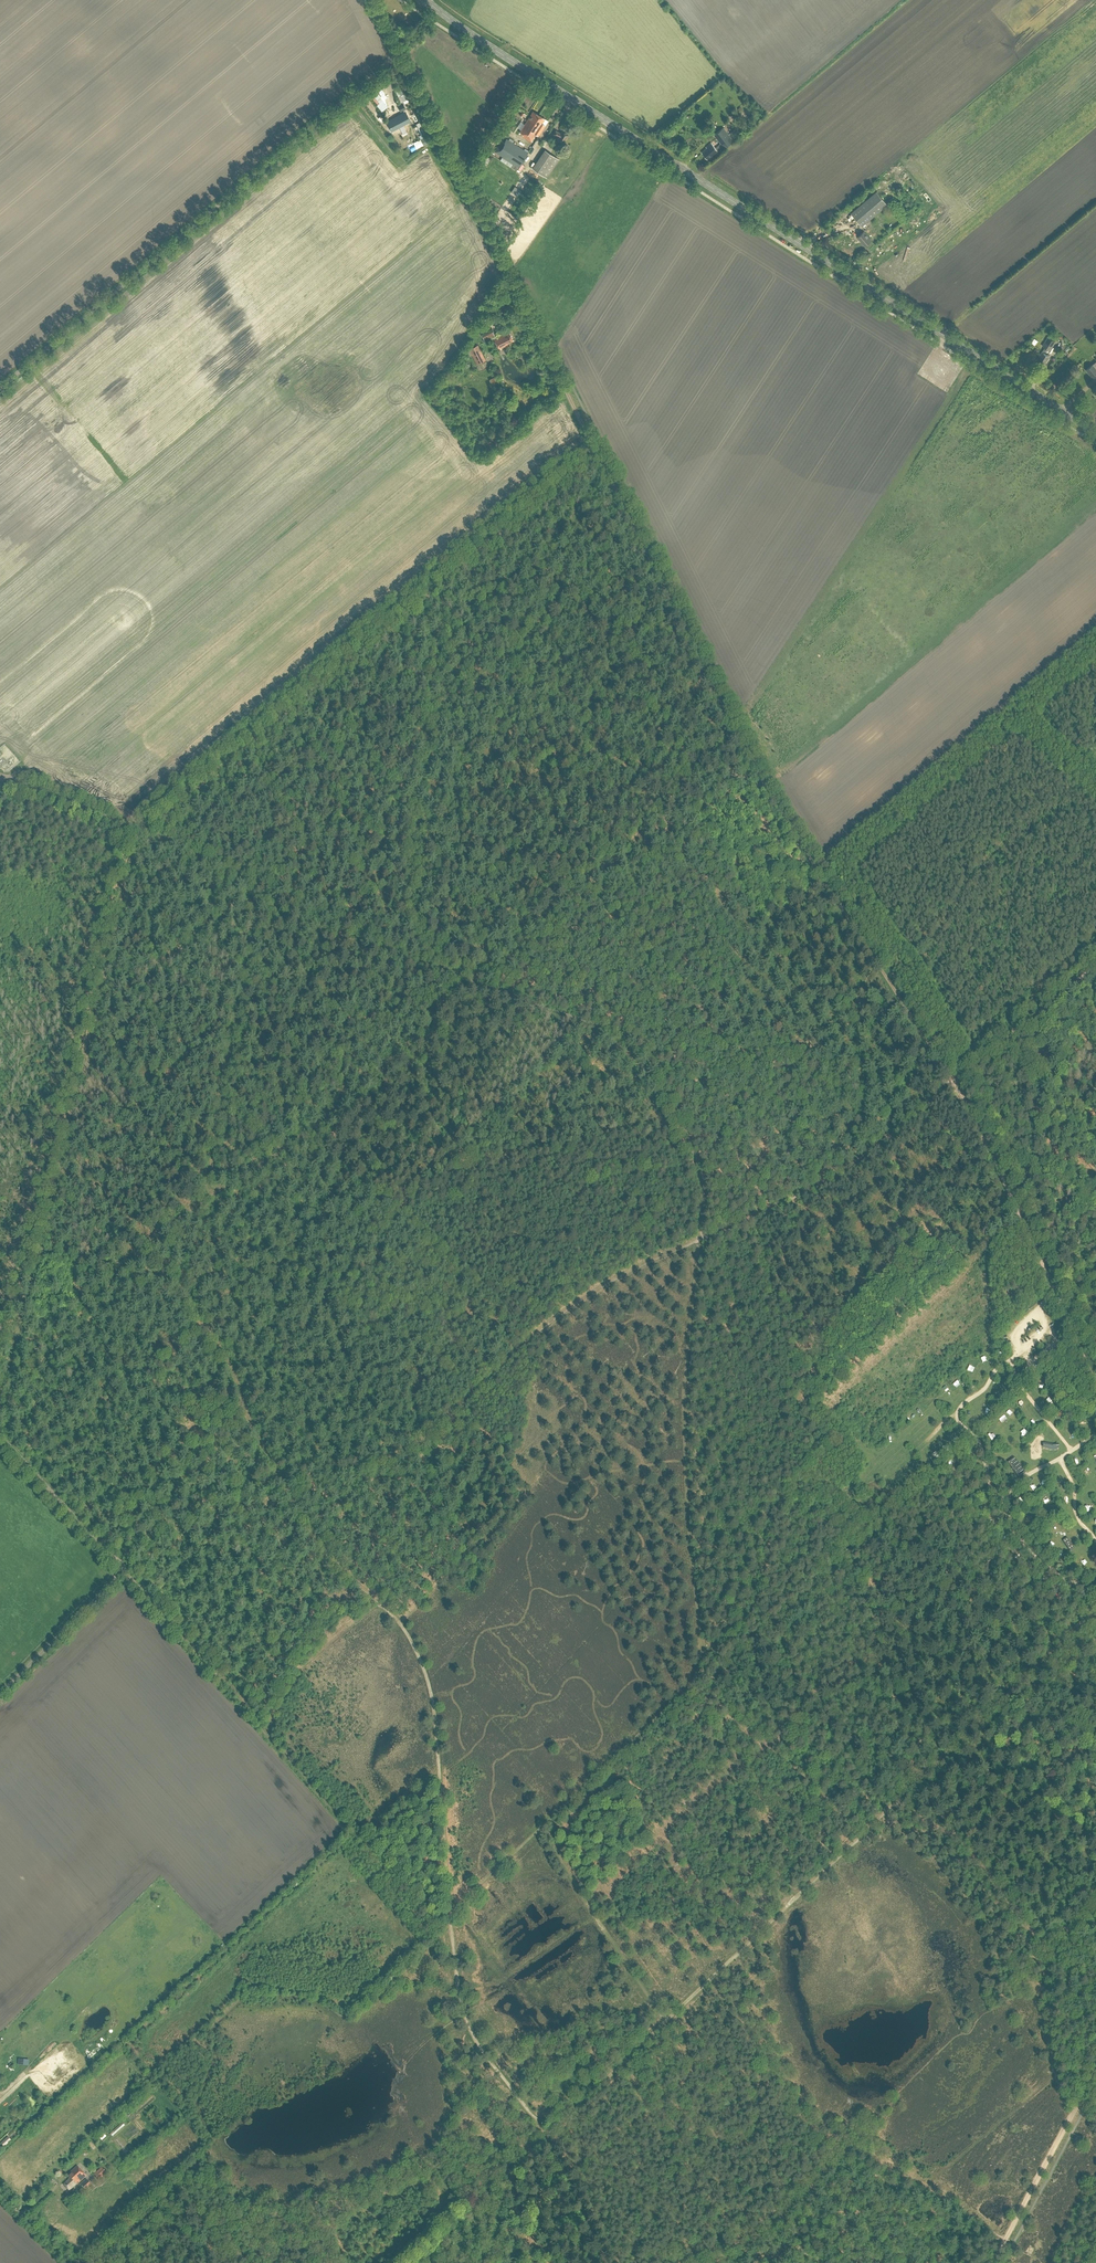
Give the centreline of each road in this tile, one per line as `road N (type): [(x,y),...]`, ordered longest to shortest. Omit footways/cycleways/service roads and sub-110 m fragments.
road 1 (track): [(391,49),(746,753),(955,1084),(1095,1380)]
road 2 (track): [(451,1934),(427,1678),(404,1629),(312,1530),(194,1304),(184,1249),(202,1196)]
road 3 (primary): [(1095,432),(426,0)]
road 4 (track): [(546,2138),(1095,1608)]
road 5 (track): [(596,453),(150,830)]
road 6 (track): [(140,833),(0,1392)]
road 7 (unclassified): [(0,387),(387,61),(389,41),(369,0)]
road 8 (track): [(117,1563),(451,1934)]
road 9 (track): [(281,1480),(406,1450),(558,1313),(600,1285),(701,1241)]
road 10 (track): [(701,1241),(685,1430),(701,1636),(693,1682)]
road 11 (track): [(202,1196),(241,1007),(250,895),(215,867),(140,833)]
road 12 (track): [(475,975),(436,956),(408,889),(446,581)]
road 13 (track): [(701,1241),(857,1163),(998,1046)]
road 14 (track): [(470,980),(598,874),(760,778)]
road 15 (track): [(202,1196),(358,1091),(470,980)]
road 16 (track): [(449,1912),(693,1682)]
road 17 (track): [(890,983),(919,958),(1095,724)]
road 18 (track): [(0,1406),(202,1196)]
road 19 (track): [(578,1018),(624,1056),(677,1120),(703,1176),(701,1241)]
road 20 (track): [(1005,1503),(958,1412),(1044,1330),(1040,1309)]
road 21 (track): [(540,1825),(664,2024)]
road 22 (track): [(993,2262),(1095,2071)]
road 23 (track): [(92,2262),(180,2185),(217,2262)]
road 24 (unclassified): [(117,1563),(197,1506),(281,1480)]
road 25 (track): [(412,2262),(546,2138)]
road 26 (unclassified): [(0,1694),(110,1586),(117,1563)]
road 27 (unclassified): [(117,1563),(0,1437)]
road 28 (track): [(852,2147),(733,2262)]
road 29 (track): [(0,778),(140,833)]
road 30 (track): [(546,2138),(607,2262)]
road 31 (track): [(1005,1503),(1038,1559),(1076,1583),(1095,1571)]
road 32 (track): [(998,1046),(1095,964)]

